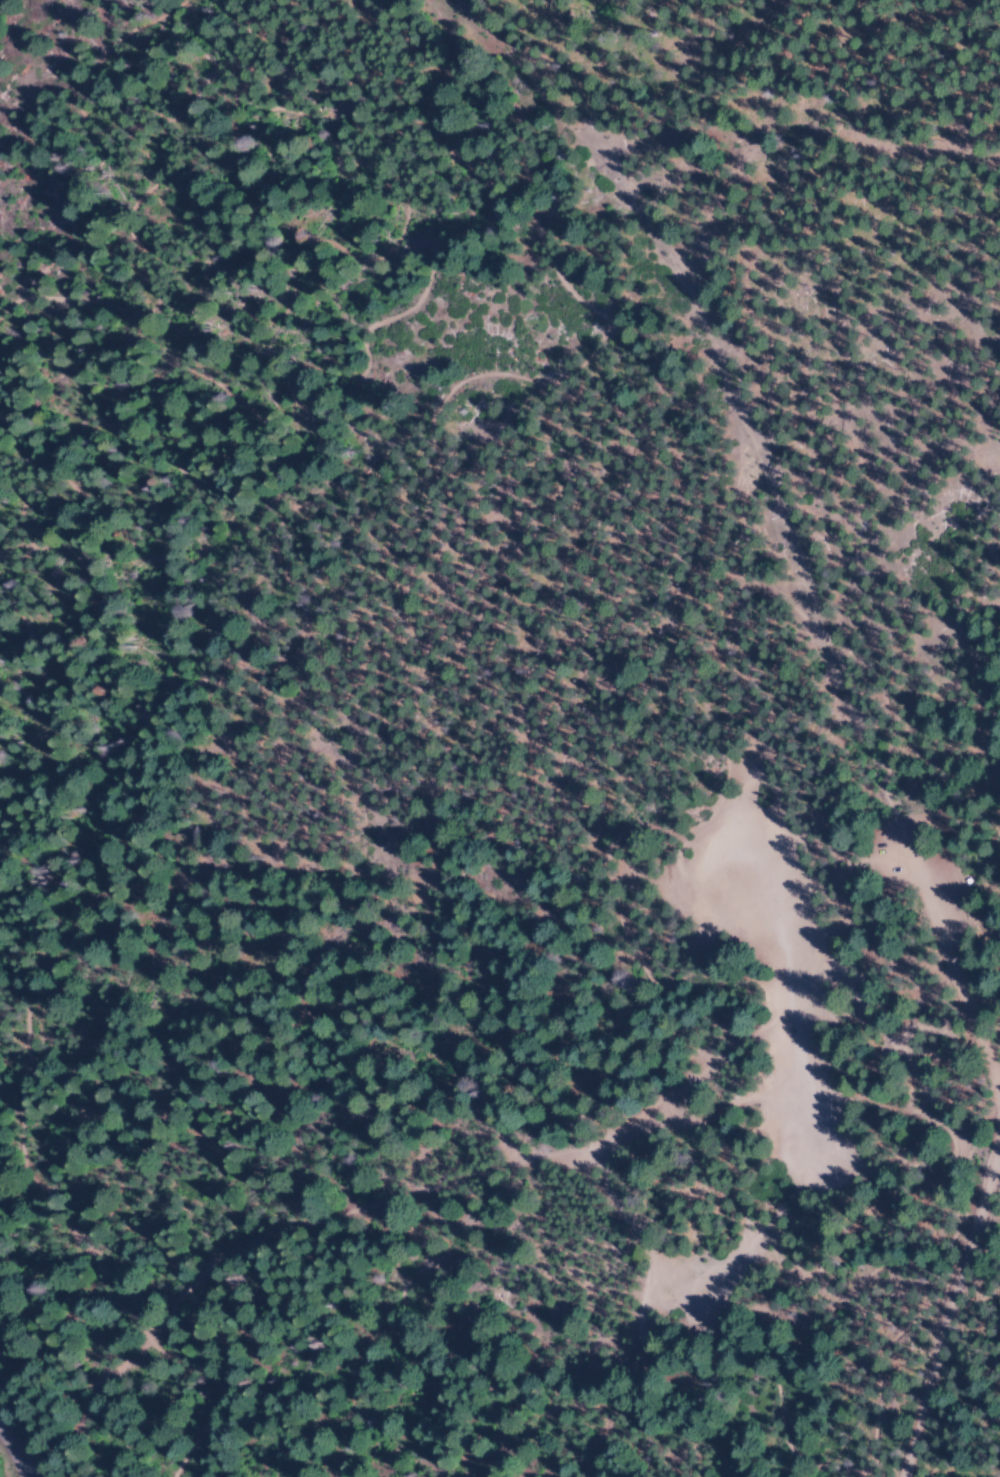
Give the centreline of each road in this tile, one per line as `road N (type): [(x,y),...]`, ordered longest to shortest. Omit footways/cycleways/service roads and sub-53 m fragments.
road 1 (track): [(999,1068),(716,363),(648,227),(464,0)]
road 2 (track): [(896,1476),(999,1125)]

